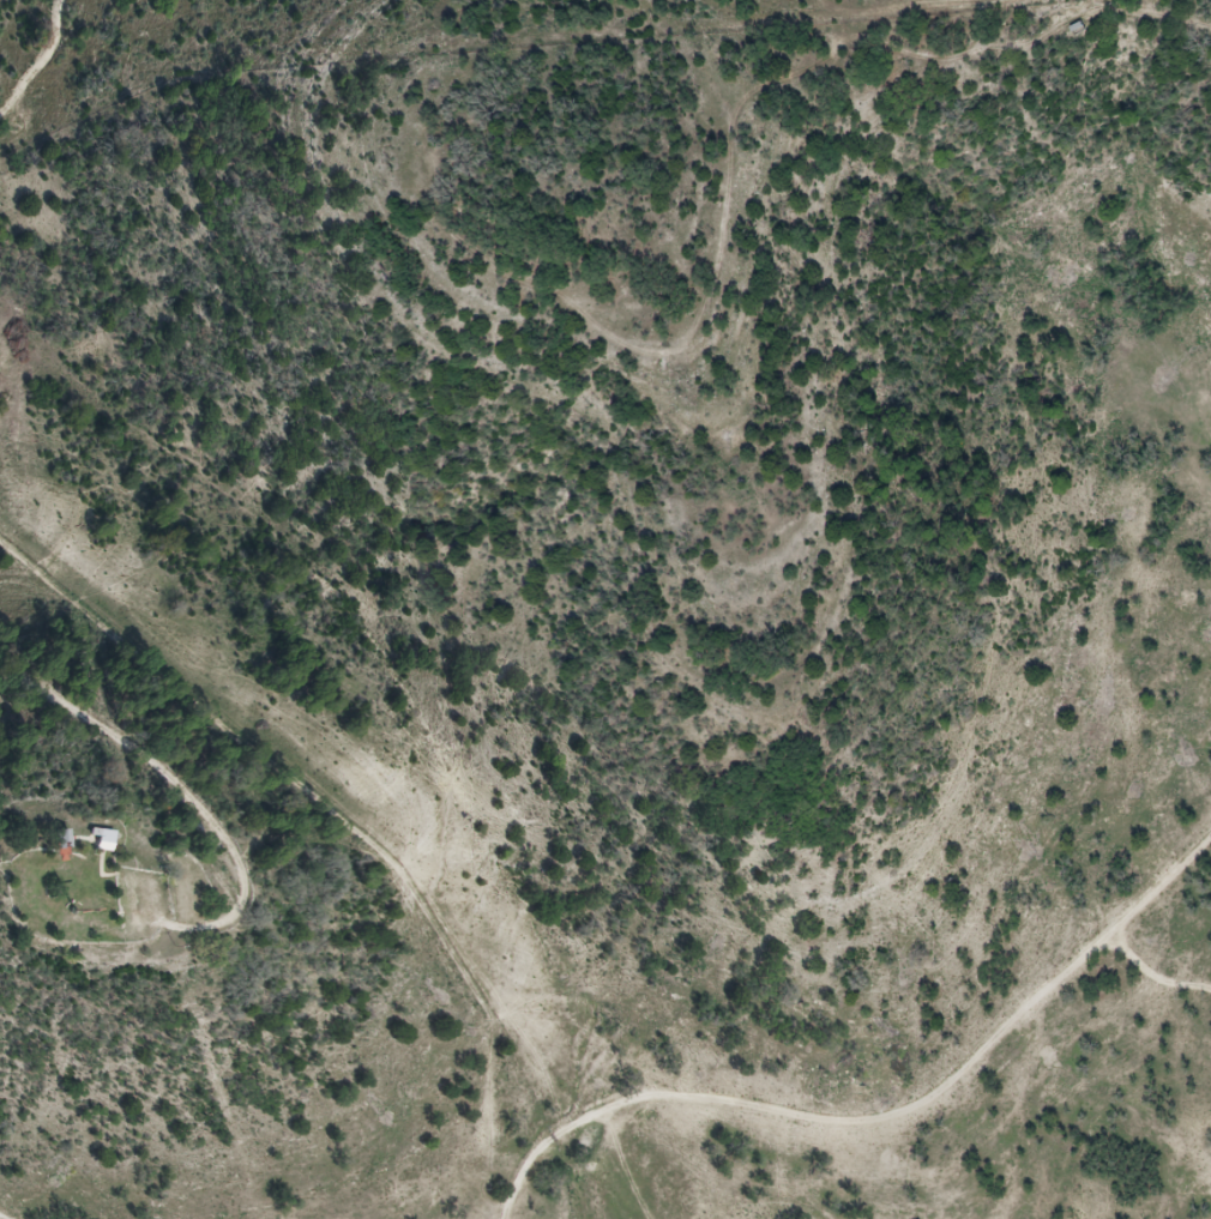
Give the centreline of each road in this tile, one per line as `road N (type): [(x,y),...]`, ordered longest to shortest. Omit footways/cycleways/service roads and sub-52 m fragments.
road 1 (residential): [(1210,834),(1042,998),(936,1120),(620,1106),(531,1189),(524,1218)]

